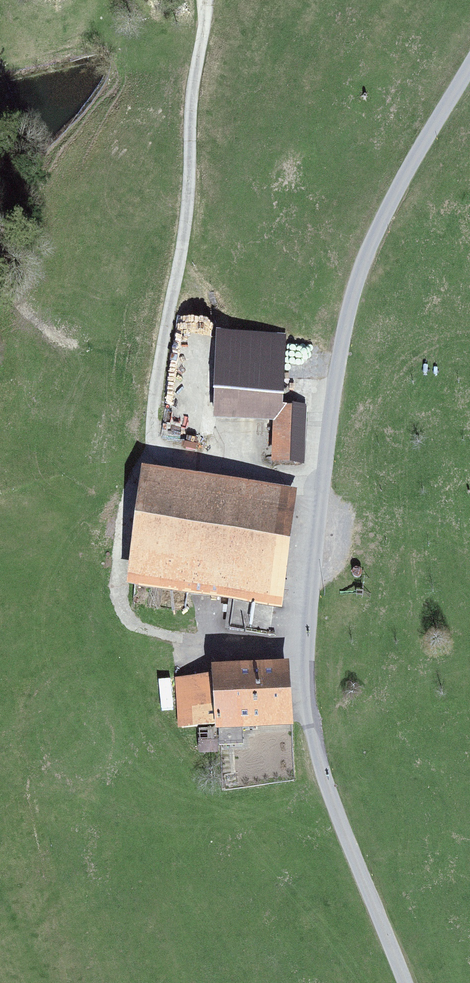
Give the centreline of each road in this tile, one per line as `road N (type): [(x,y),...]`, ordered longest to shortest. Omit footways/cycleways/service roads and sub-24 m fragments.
road 1 (track): [(309,644),(184,639),(140,626),(119,584),(128,496),(151,450),(206,0)]
road 2 (unclassified): [(325,780),(305,691),(347,318),(370,241),(469,73)]
road 3 (unclassified): [(325,780),(409,982)]

